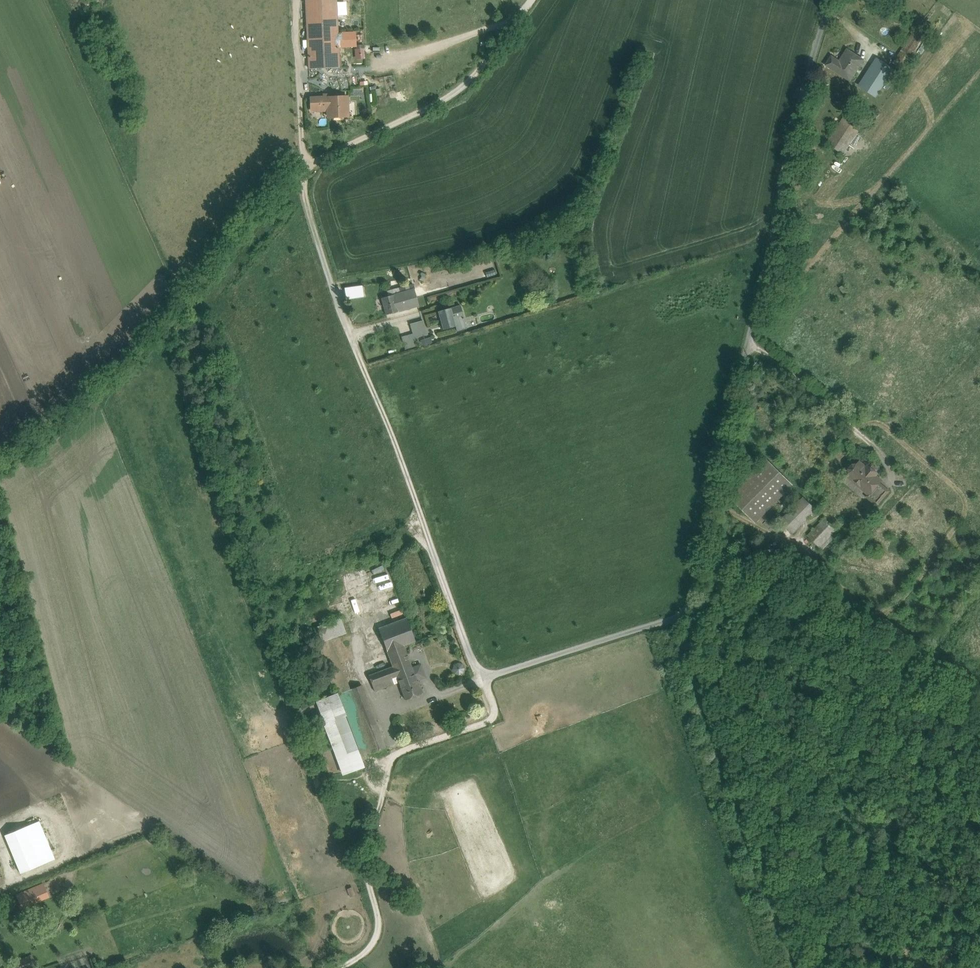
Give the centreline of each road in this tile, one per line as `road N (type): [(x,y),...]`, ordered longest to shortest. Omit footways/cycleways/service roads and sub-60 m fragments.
road 1 (track): [(339,967),(376,935),(368,852),(389,763),(402,751),(493,719),(494,708),(348,332),(303,185),(321,158),(460,92),(498,61),(529,8)]
road 2 (track): [(481,678),(730,445),(834,0)]
road 3 (track): [(777,518),(736,550),(691,646),(695,680),(796,967)]
road 4 (track): [(777,518),(852,423),(754,339)]
road 5 (track): [(979,730),(919,676),(784,595)]
road 6 (track): [(529,8),(490,35),(369,68)]
road 7 (track): [(295,0),(303,153),(311,165)]

